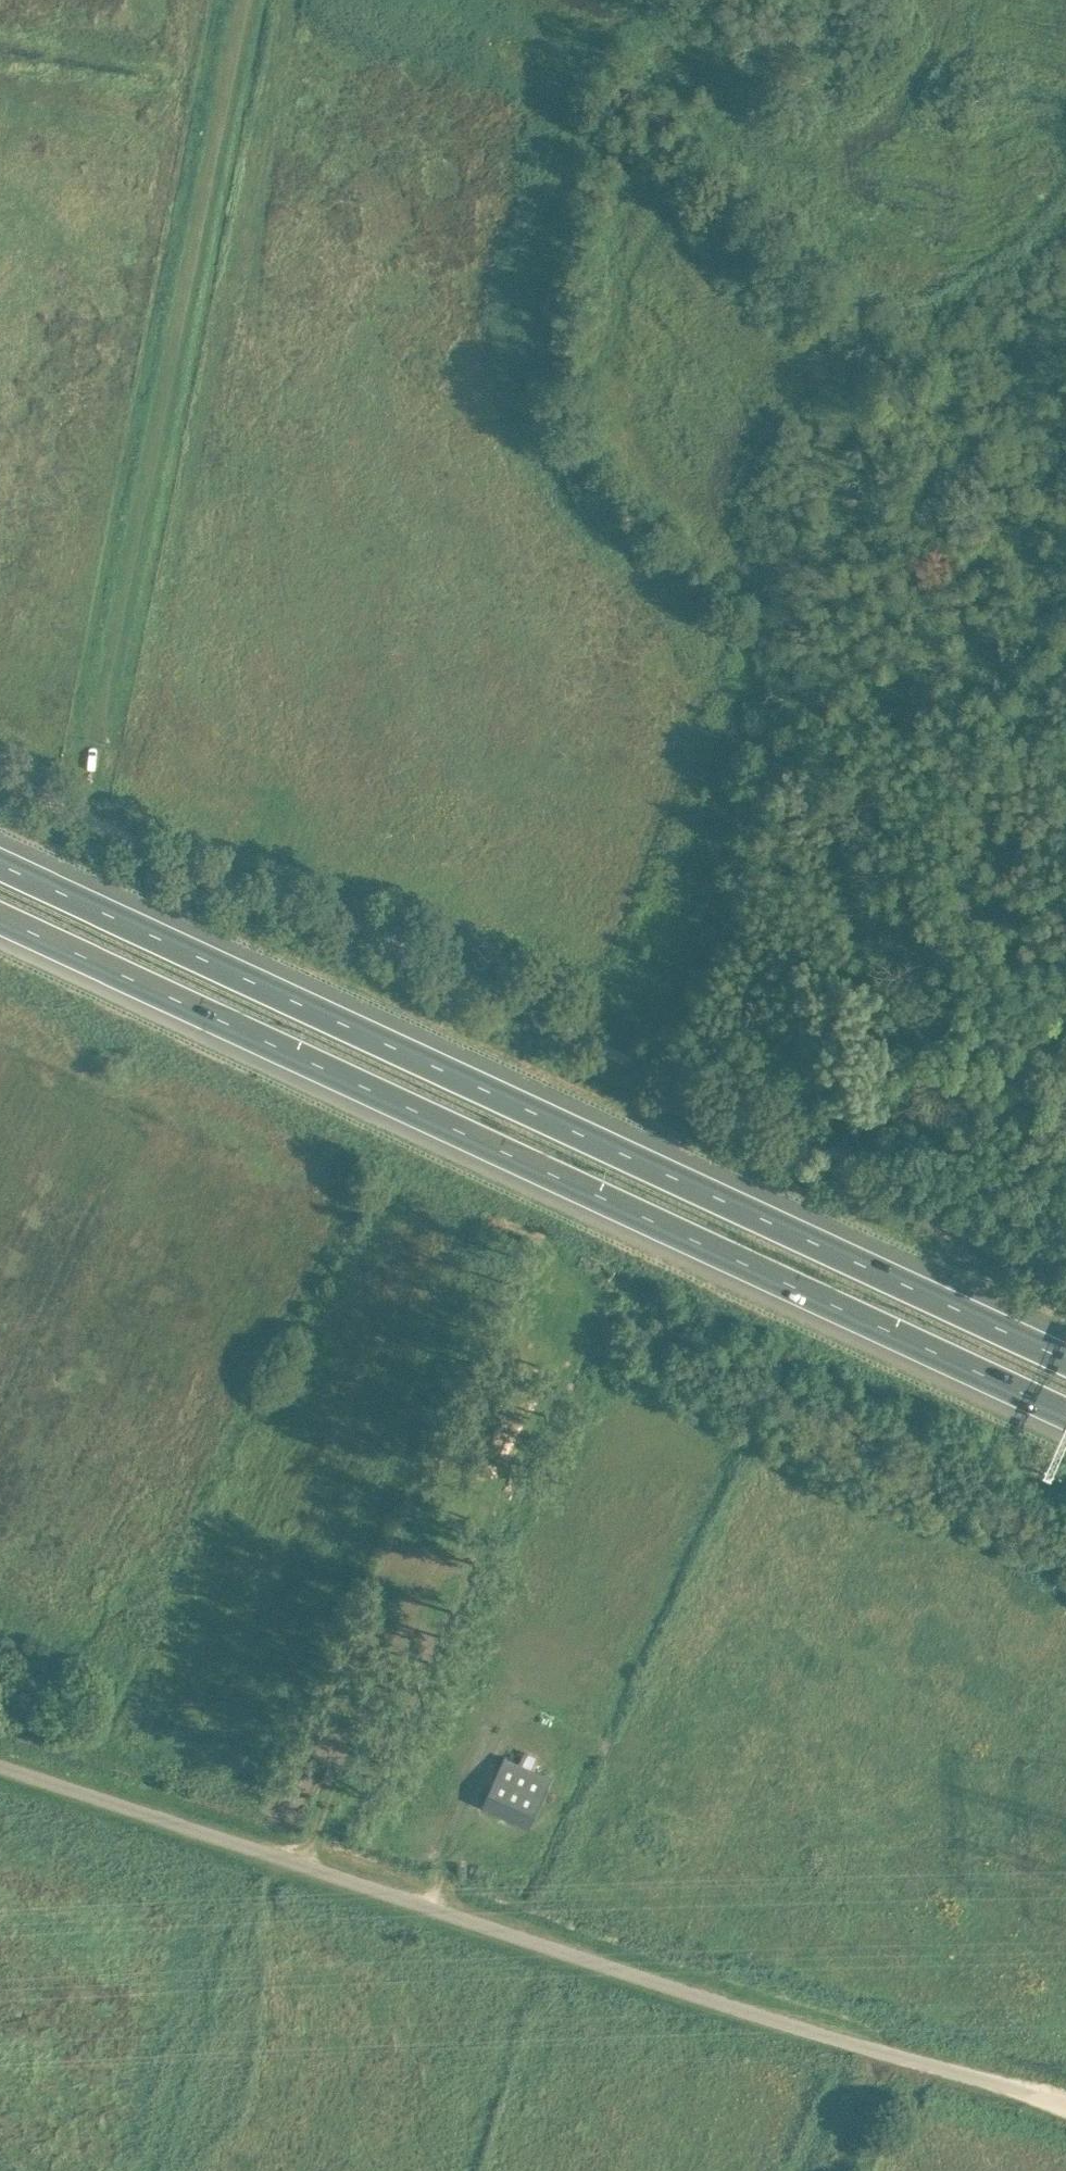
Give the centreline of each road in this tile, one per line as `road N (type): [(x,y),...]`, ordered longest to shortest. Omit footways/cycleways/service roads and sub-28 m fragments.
road 1 (track): [(1065,1289),(660,1096),(376,938),(295,930),(0,794)]
road 2 (motorway): [(1065,1354),(0,862)]
road 3 (motorway): [(0,917),(1065,1409)]
road 4 (unclassified): [(884,2052),(0,1766)]
road 5 (track): [(884,2052),(1065,2102)]
road 6 (track): [(884,2052),(835,2170)]

